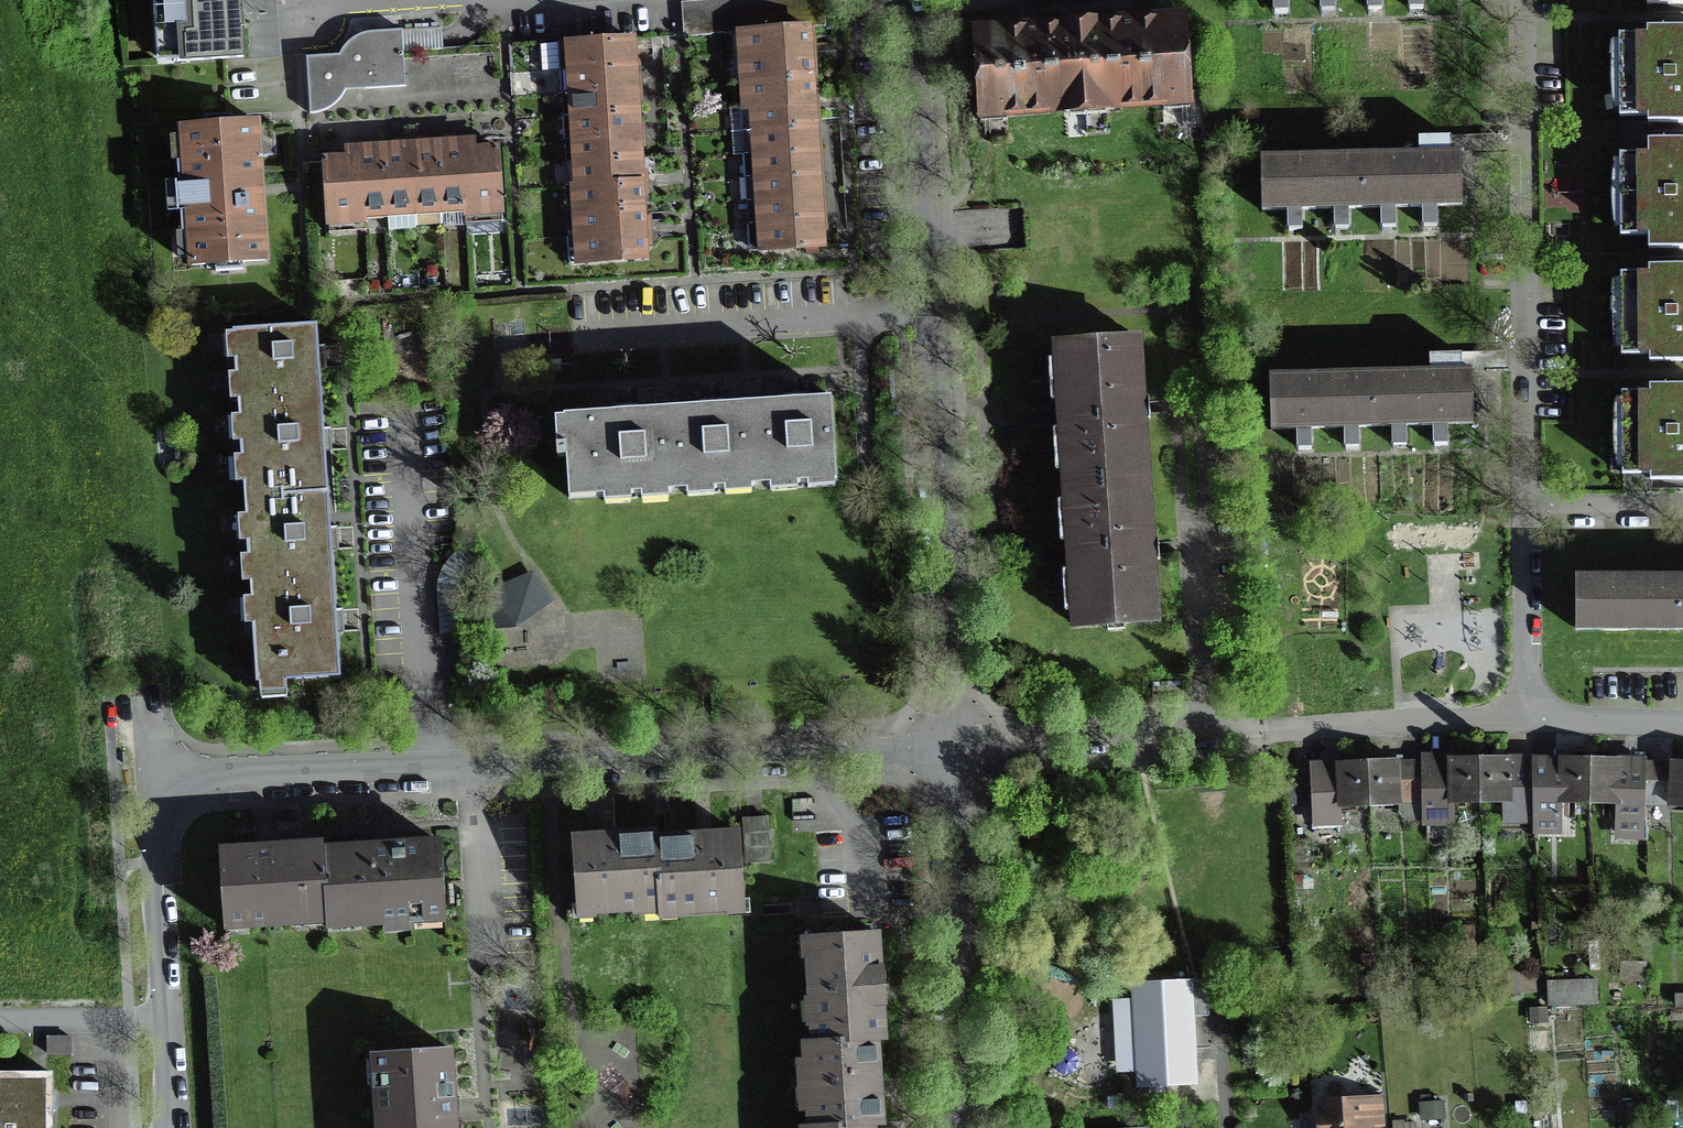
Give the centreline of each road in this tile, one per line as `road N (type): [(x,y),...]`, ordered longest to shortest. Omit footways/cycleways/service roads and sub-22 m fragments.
road 1 (residential): [(950,751),(151,781)]
road 2 (residential): [(950,751),(902,0)]
road 3 (residential): [(1524,511),(1519,0)]
road 4 (residential): [(952,1127),(950,751)]
road 5 (residential): [(174,1127),(151,781)]
road 6 (residential): [(1205,738),(950,751)]
road 7 (residential): [(1525,721),(1295,733)]
road 8 (residential): [(1525,721),(1524,511)]
road 9 (residential): [(1682,509),(1524,511)]
road 10 (residential): [(1682,730),(1525,721)]

